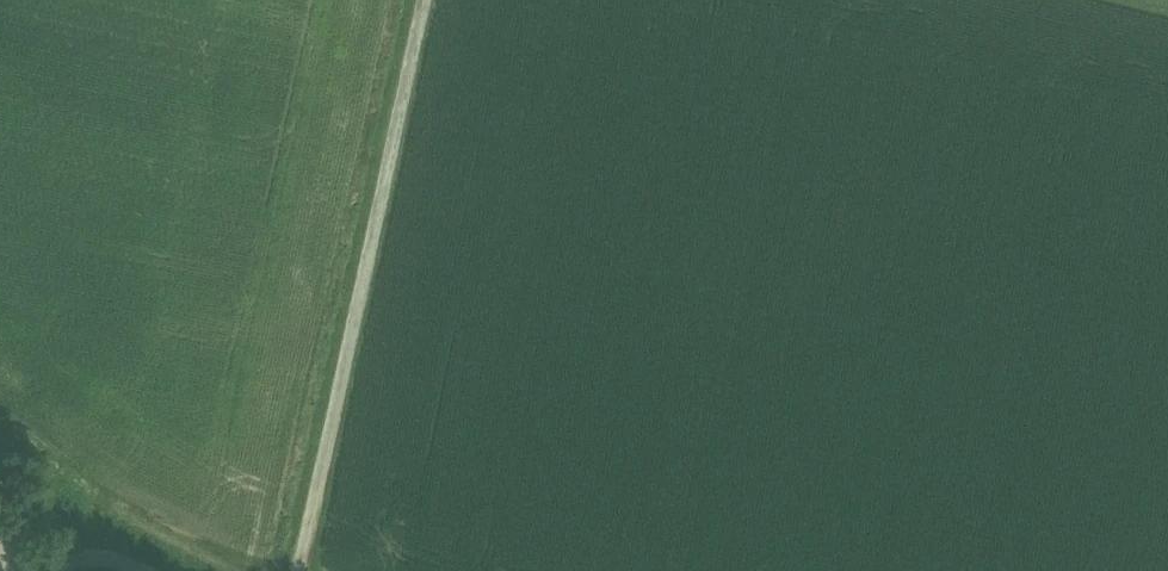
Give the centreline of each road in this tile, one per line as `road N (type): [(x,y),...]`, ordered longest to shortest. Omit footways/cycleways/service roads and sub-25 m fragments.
road 1 (unclassified): [(300,570),(414,0)]

